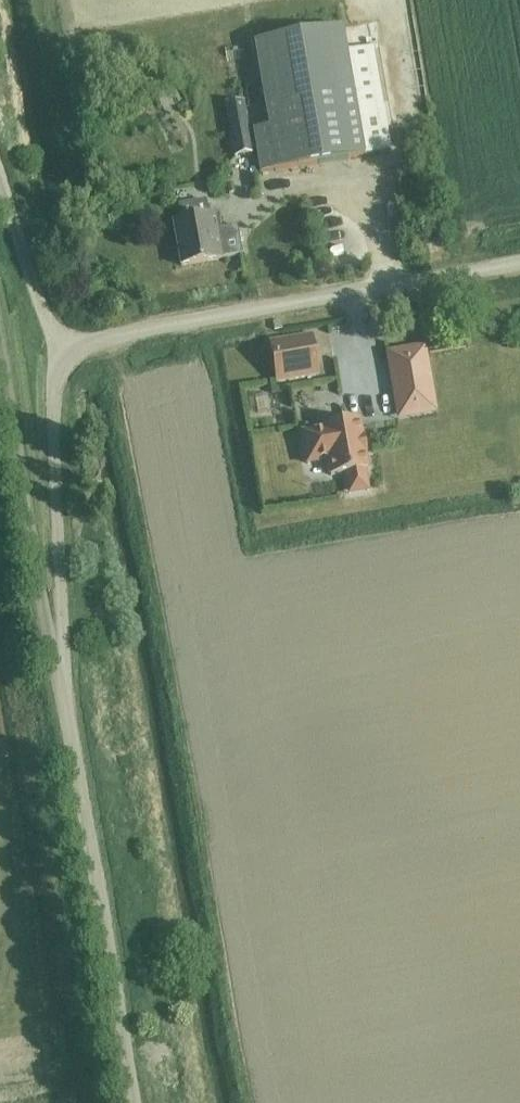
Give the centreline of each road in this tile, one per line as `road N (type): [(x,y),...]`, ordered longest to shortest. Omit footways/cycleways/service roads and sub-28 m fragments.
road 1 (unclassified): [(68,343),(519,264)]
road 2 (tertiary): [(134,1102),(67,702)]
road 3 (tertiary): [(67,702),(0,318)]
road 4 (unclassified): [(67,702),(56,385),(68,343)]
road 5 (unclassified): [(68,343),(39,289),(0,158)]

